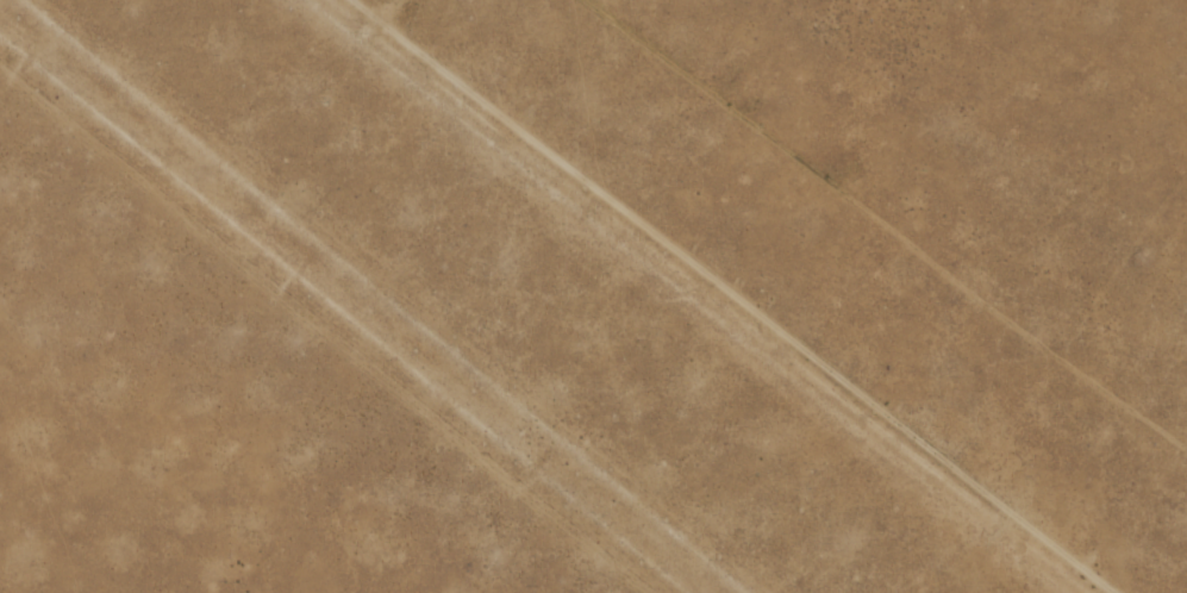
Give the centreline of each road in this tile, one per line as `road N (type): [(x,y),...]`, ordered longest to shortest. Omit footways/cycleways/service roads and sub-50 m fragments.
road 1 (track): [(1076,592),(315,0)]
road 2 (track): [(724,592),(0,5)]

